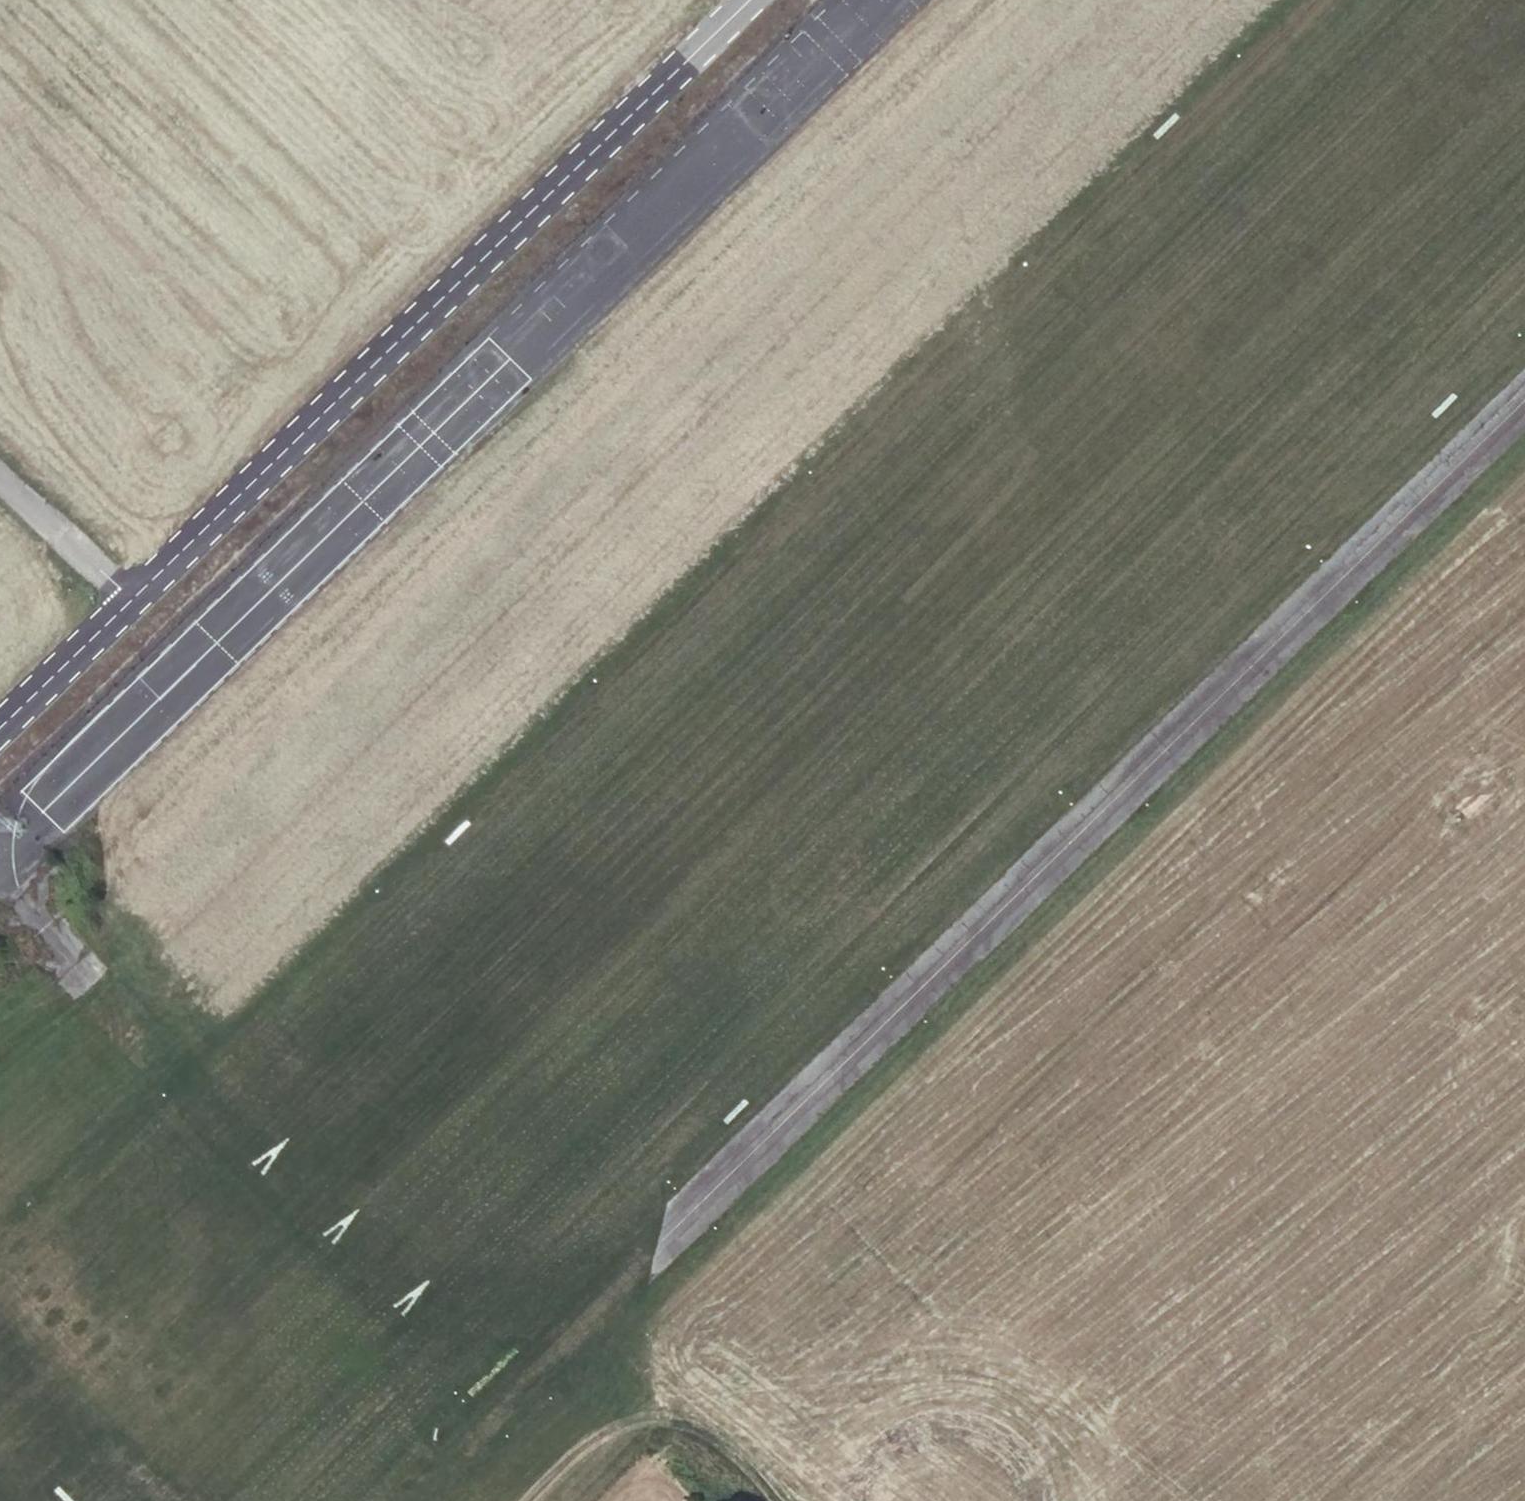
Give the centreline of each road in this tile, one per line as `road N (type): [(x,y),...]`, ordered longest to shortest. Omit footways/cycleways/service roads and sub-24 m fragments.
road 1 (unclassified): [(751,0),(130,602)]
road 2 (unclassified): [(130,602),(0,728)]
road 3 (unclassified): [(0,487),(130,602)]

